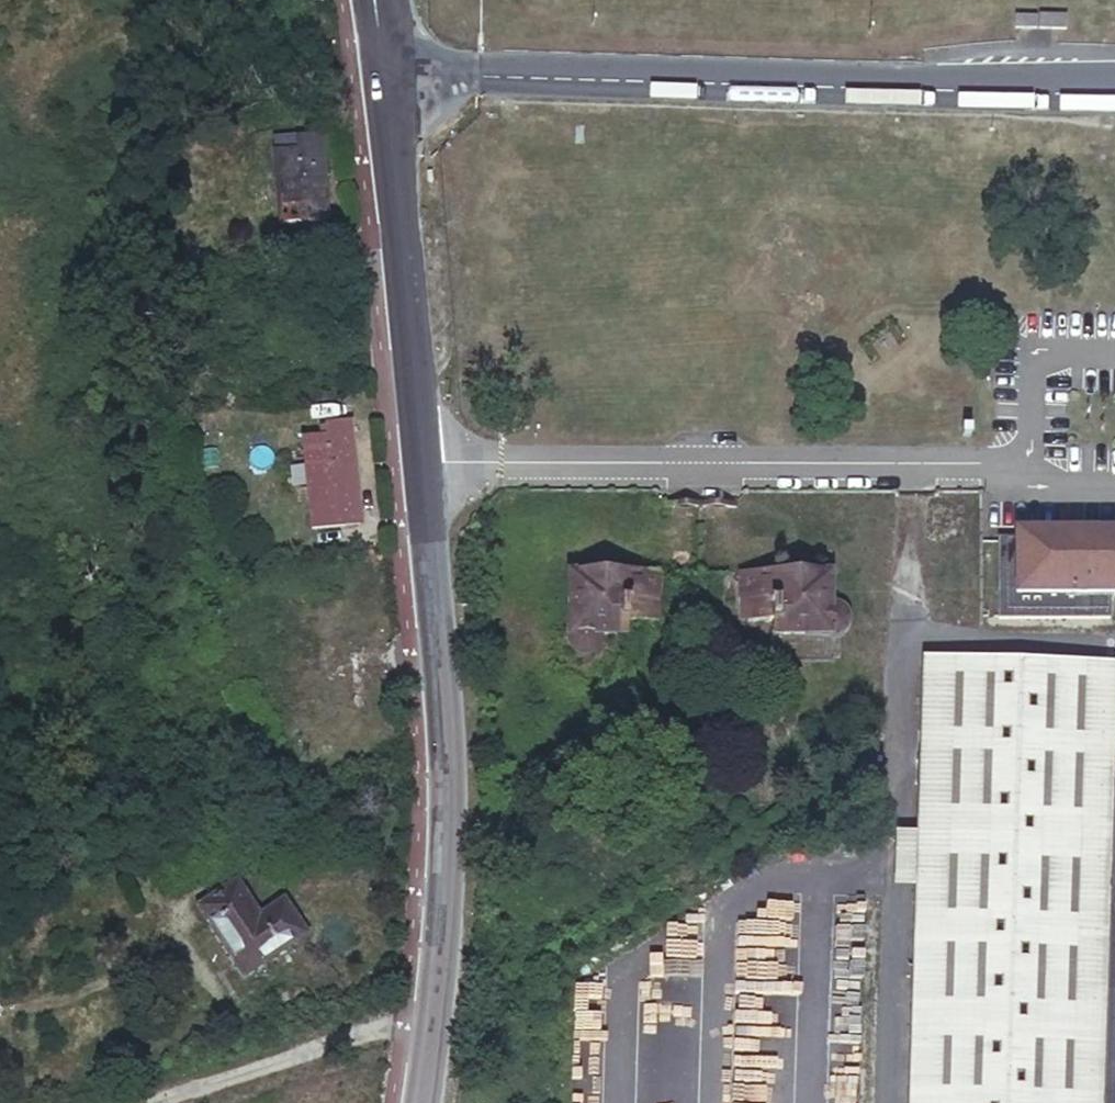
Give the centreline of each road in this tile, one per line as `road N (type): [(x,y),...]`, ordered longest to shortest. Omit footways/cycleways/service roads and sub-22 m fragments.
road 1 (tertiary): [(410,1102),(430,963),(436,738),(385,43)]

